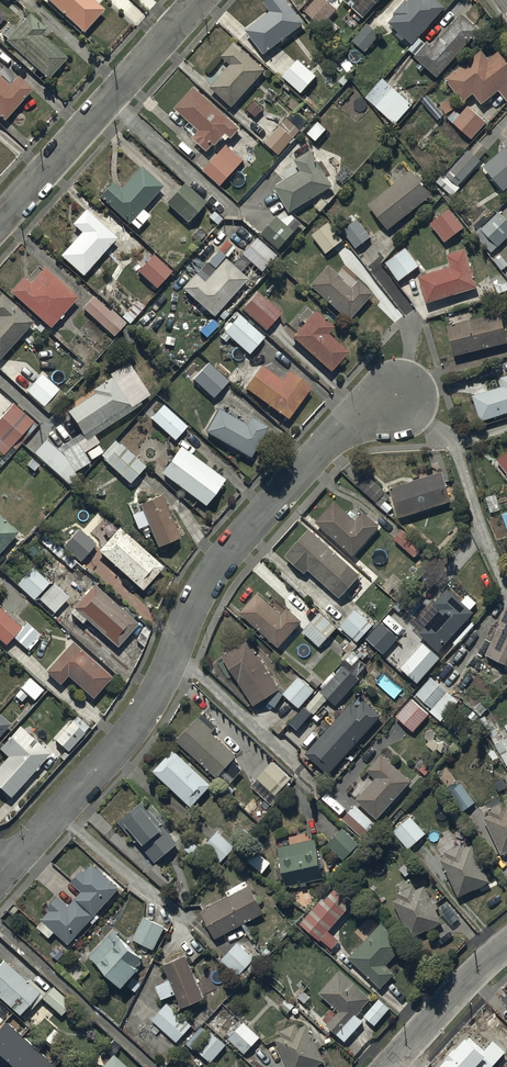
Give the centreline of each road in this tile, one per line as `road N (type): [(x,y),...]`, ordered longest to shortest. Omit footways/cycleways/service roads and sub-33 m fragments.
road 1 (residential): [(0,870),(141,720),(200,594),(245,535),(338,434),(400,398)]
road 2 (residential): [(0,222),(200,0)]
road 3 (residential): [(386,1066),(506,944)]

